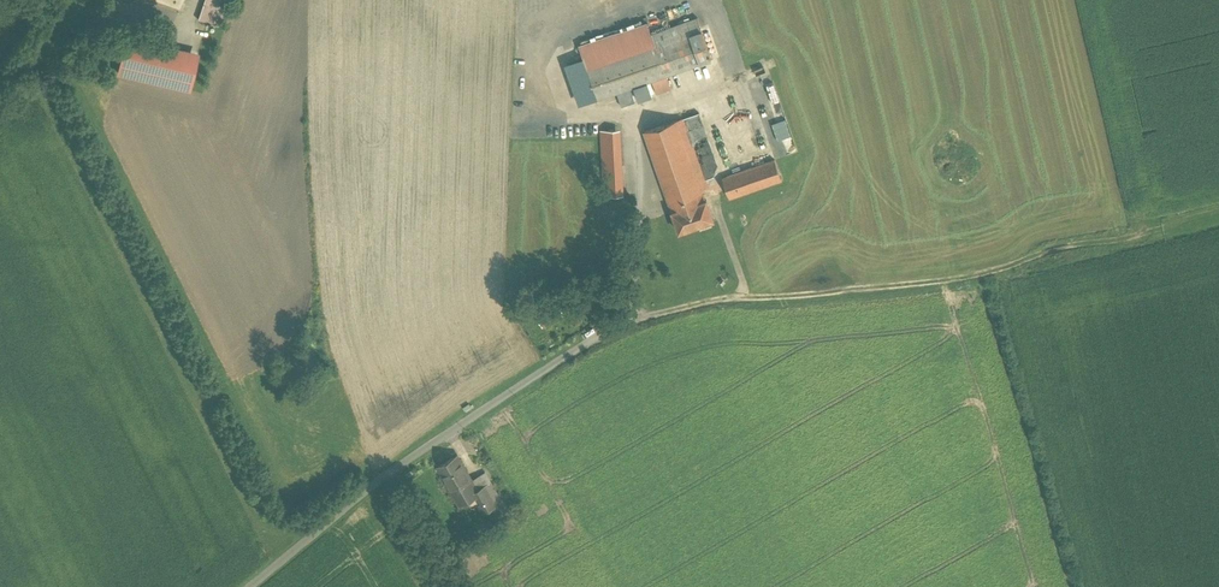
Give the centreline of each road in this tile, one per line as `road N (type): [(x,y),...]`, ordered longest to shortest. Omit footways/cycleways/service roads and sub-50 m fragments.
road 1 (track): [(606,333),(727,299),(980,275),(1218,220)]
road 2 (unclassified): [(253,586),(369,490),(606,333)]

